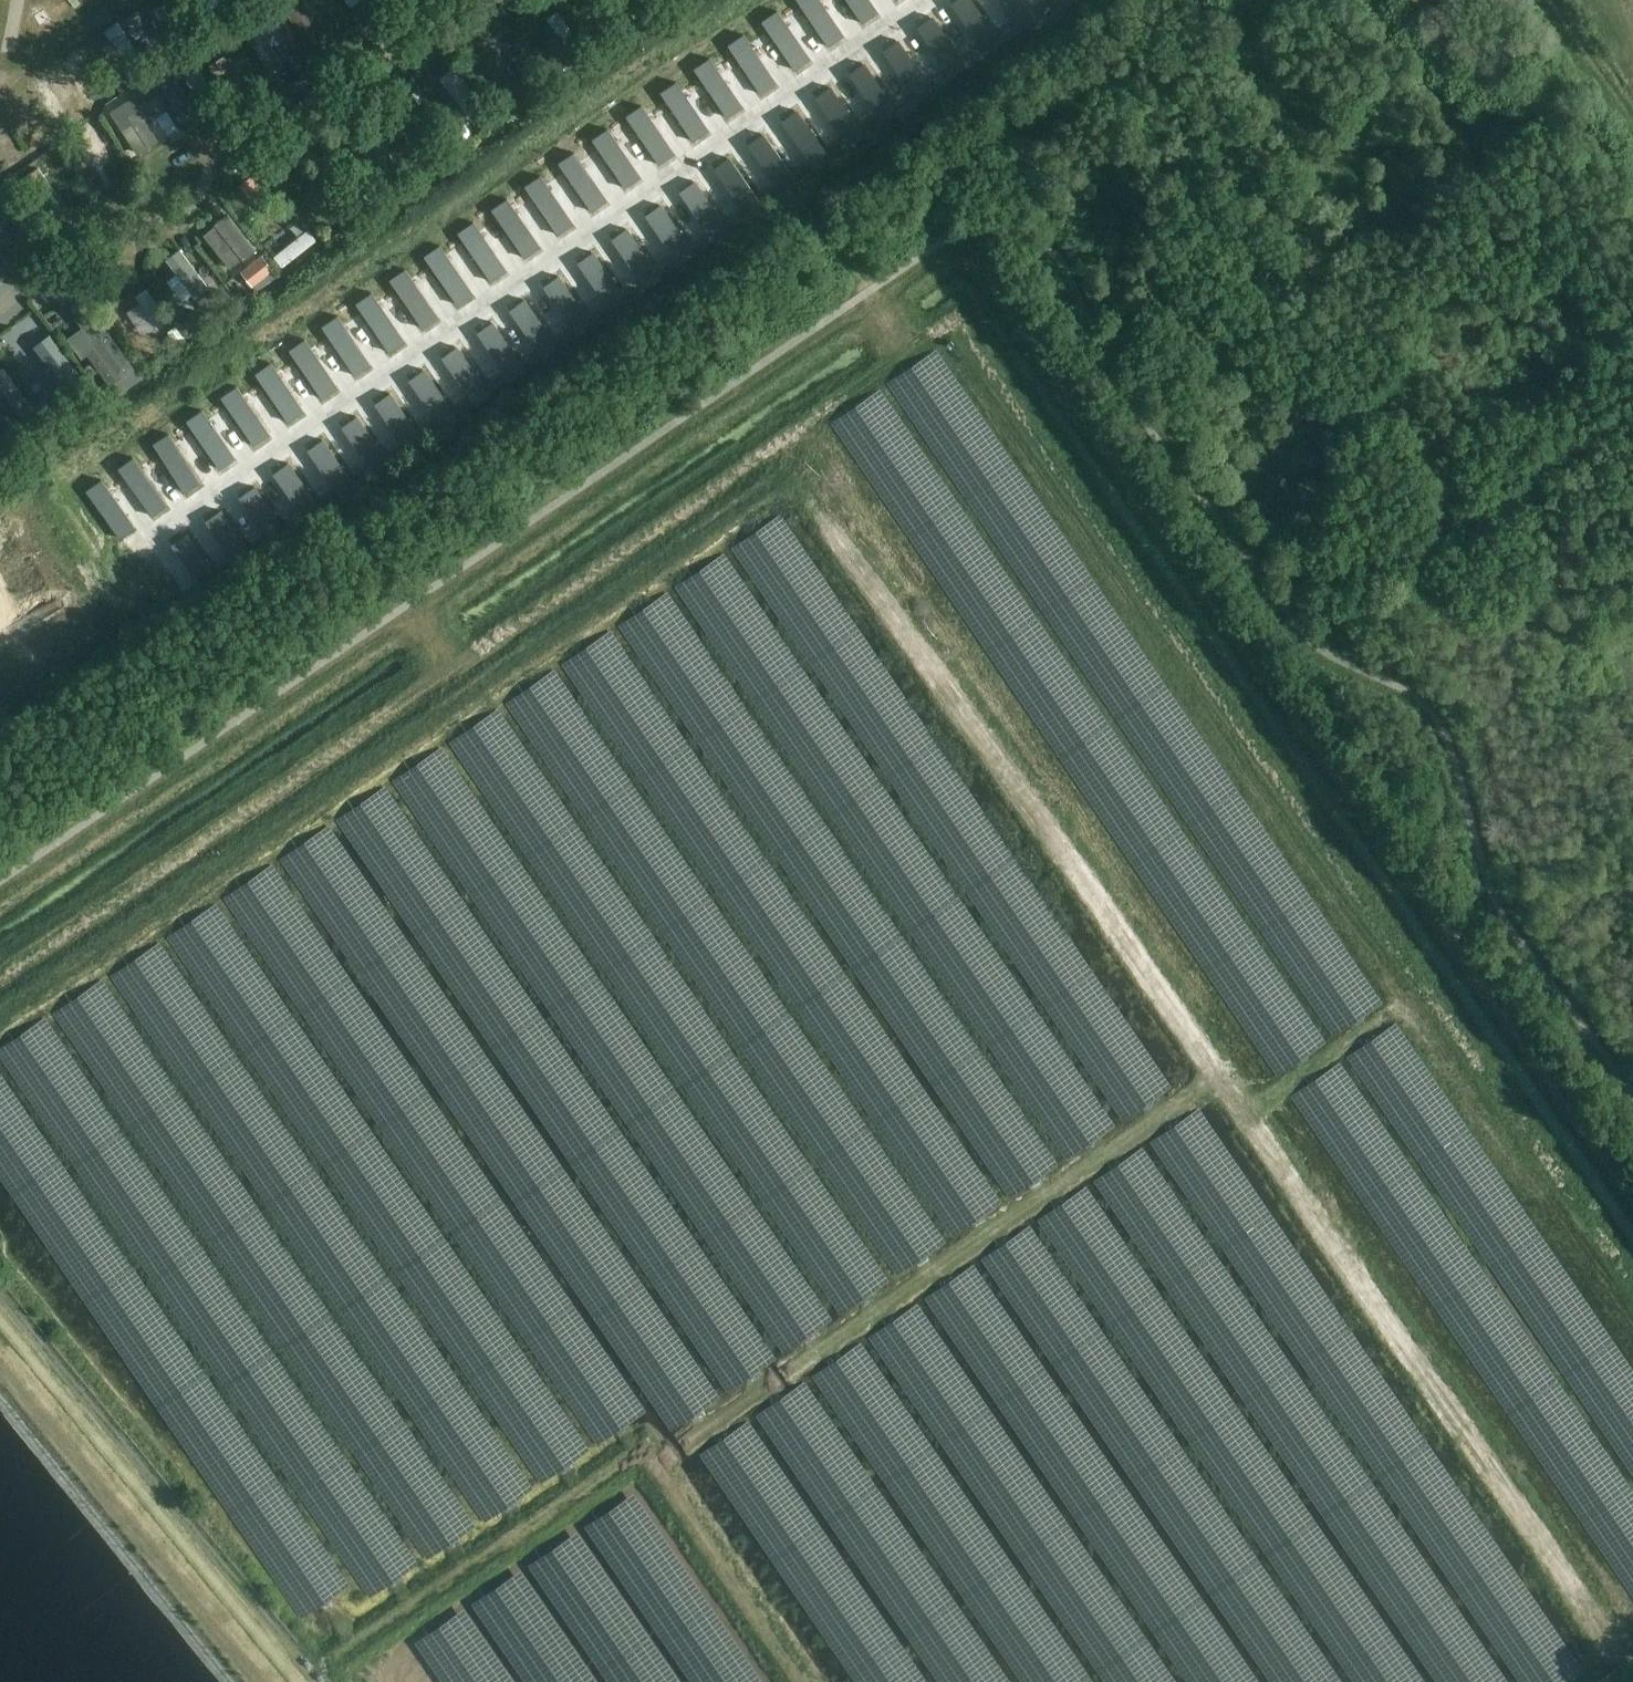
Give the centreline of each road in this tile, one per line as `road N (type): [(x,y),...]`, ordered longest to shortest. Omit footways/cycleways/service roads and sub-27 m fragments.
road 1 (track): [(1100,0),(813,199),(868,298)]
road 2 (track): [(1632,139),(1540,0)]

